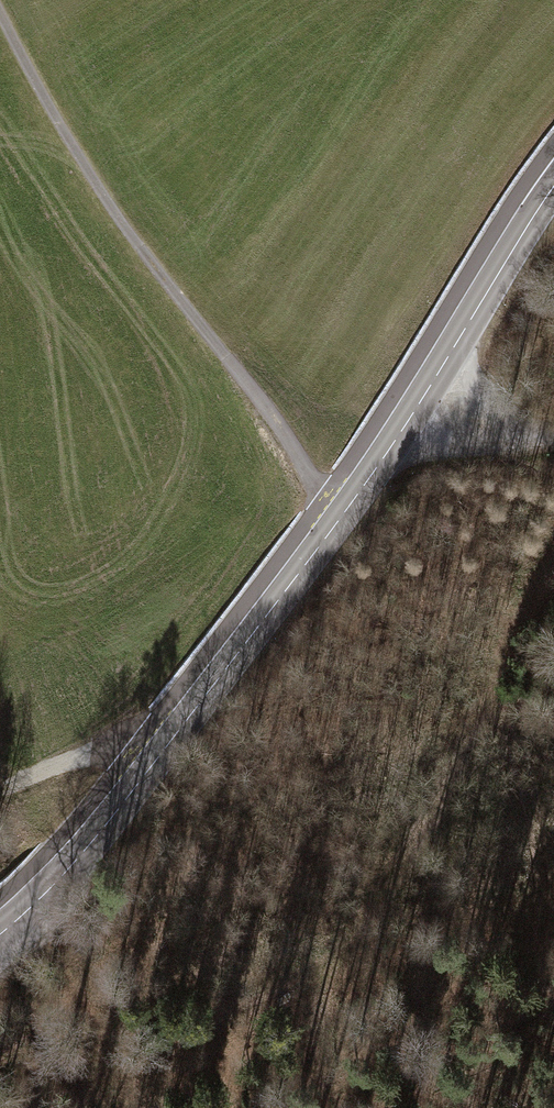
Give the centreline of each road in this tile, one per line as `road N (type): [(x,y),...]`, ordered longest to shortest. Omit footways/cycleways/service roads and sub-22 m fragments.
road 1 (secondary): [(553,187),(336,523),(85,849),(0,937)]
road 2 (track): [(336,523),(277,418),(134,237),(0,9)]
road 3 (track): [(553,565),(495,672),(429,820),(347,952)]
road 4 (track): [(186,718),(89,748),(0,791)]
road 5 (track): [(553,437),(456,444),(402,431)]

